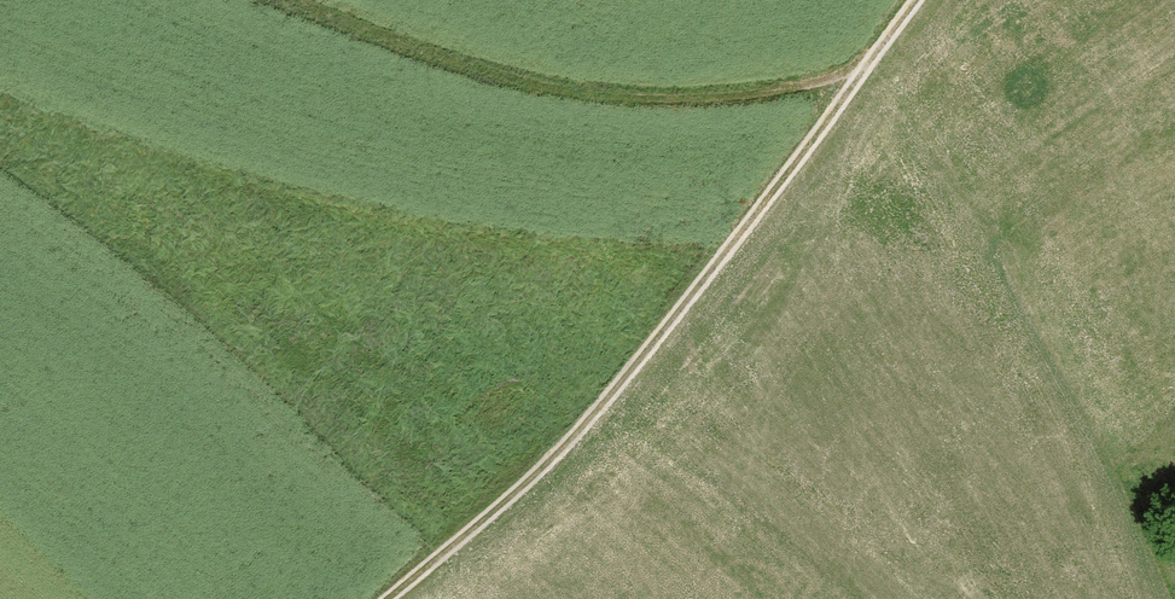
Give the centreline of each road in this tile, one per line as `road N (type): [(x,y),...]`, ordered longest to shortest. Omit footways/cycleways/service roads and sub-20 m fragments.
road 1 (track): [(387,598),(583,440),(864,68)]
road 2 (track): [(343,14),(539,95),(682,103),(864,68)]

